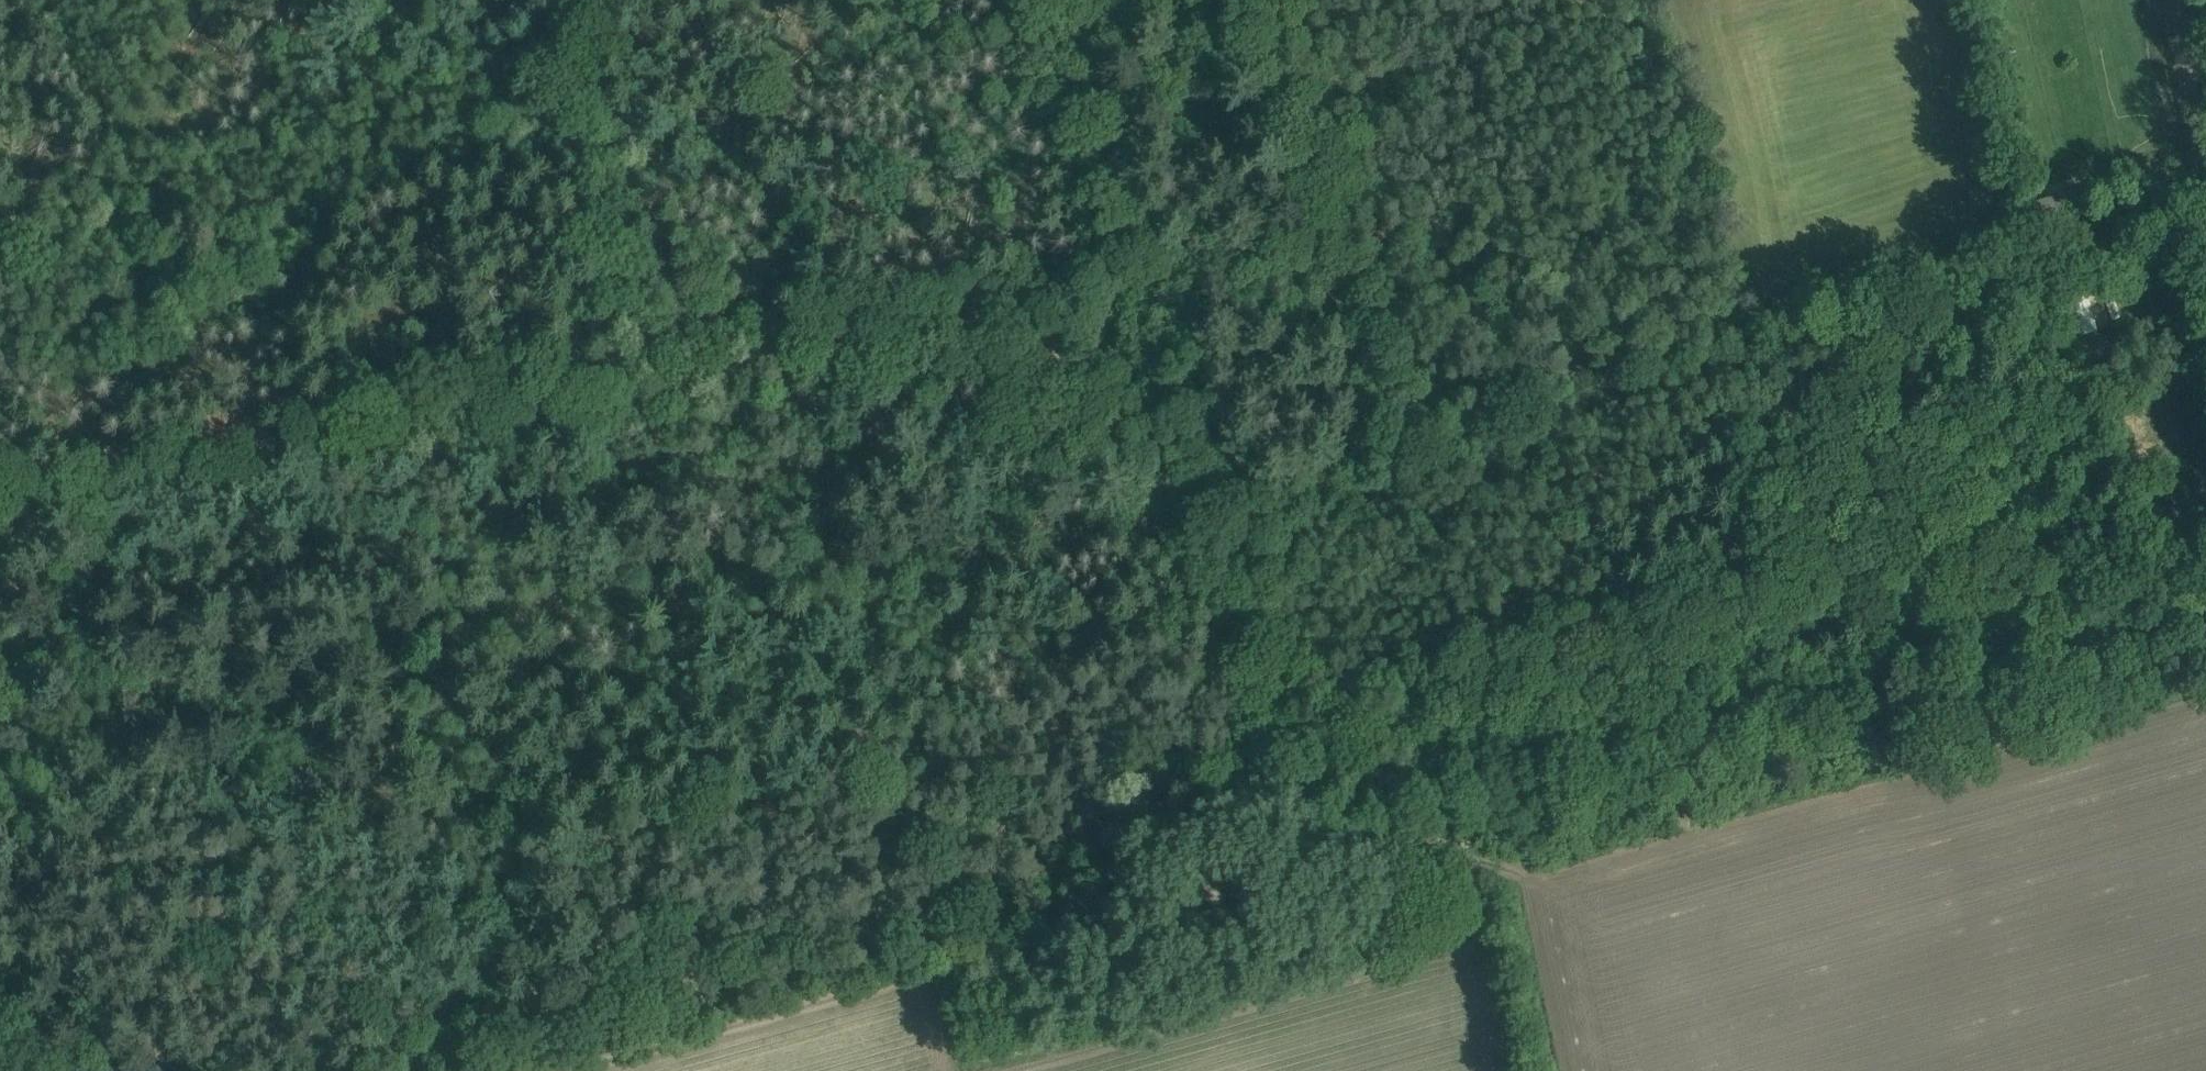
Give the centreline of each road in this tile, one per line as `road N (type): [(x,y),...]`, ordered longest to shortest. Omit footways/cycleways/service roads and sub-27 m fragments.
road 1 (track): [(1924,702),(2205,601)]
road 2 (track): [(2205,156),(2176,0)]

